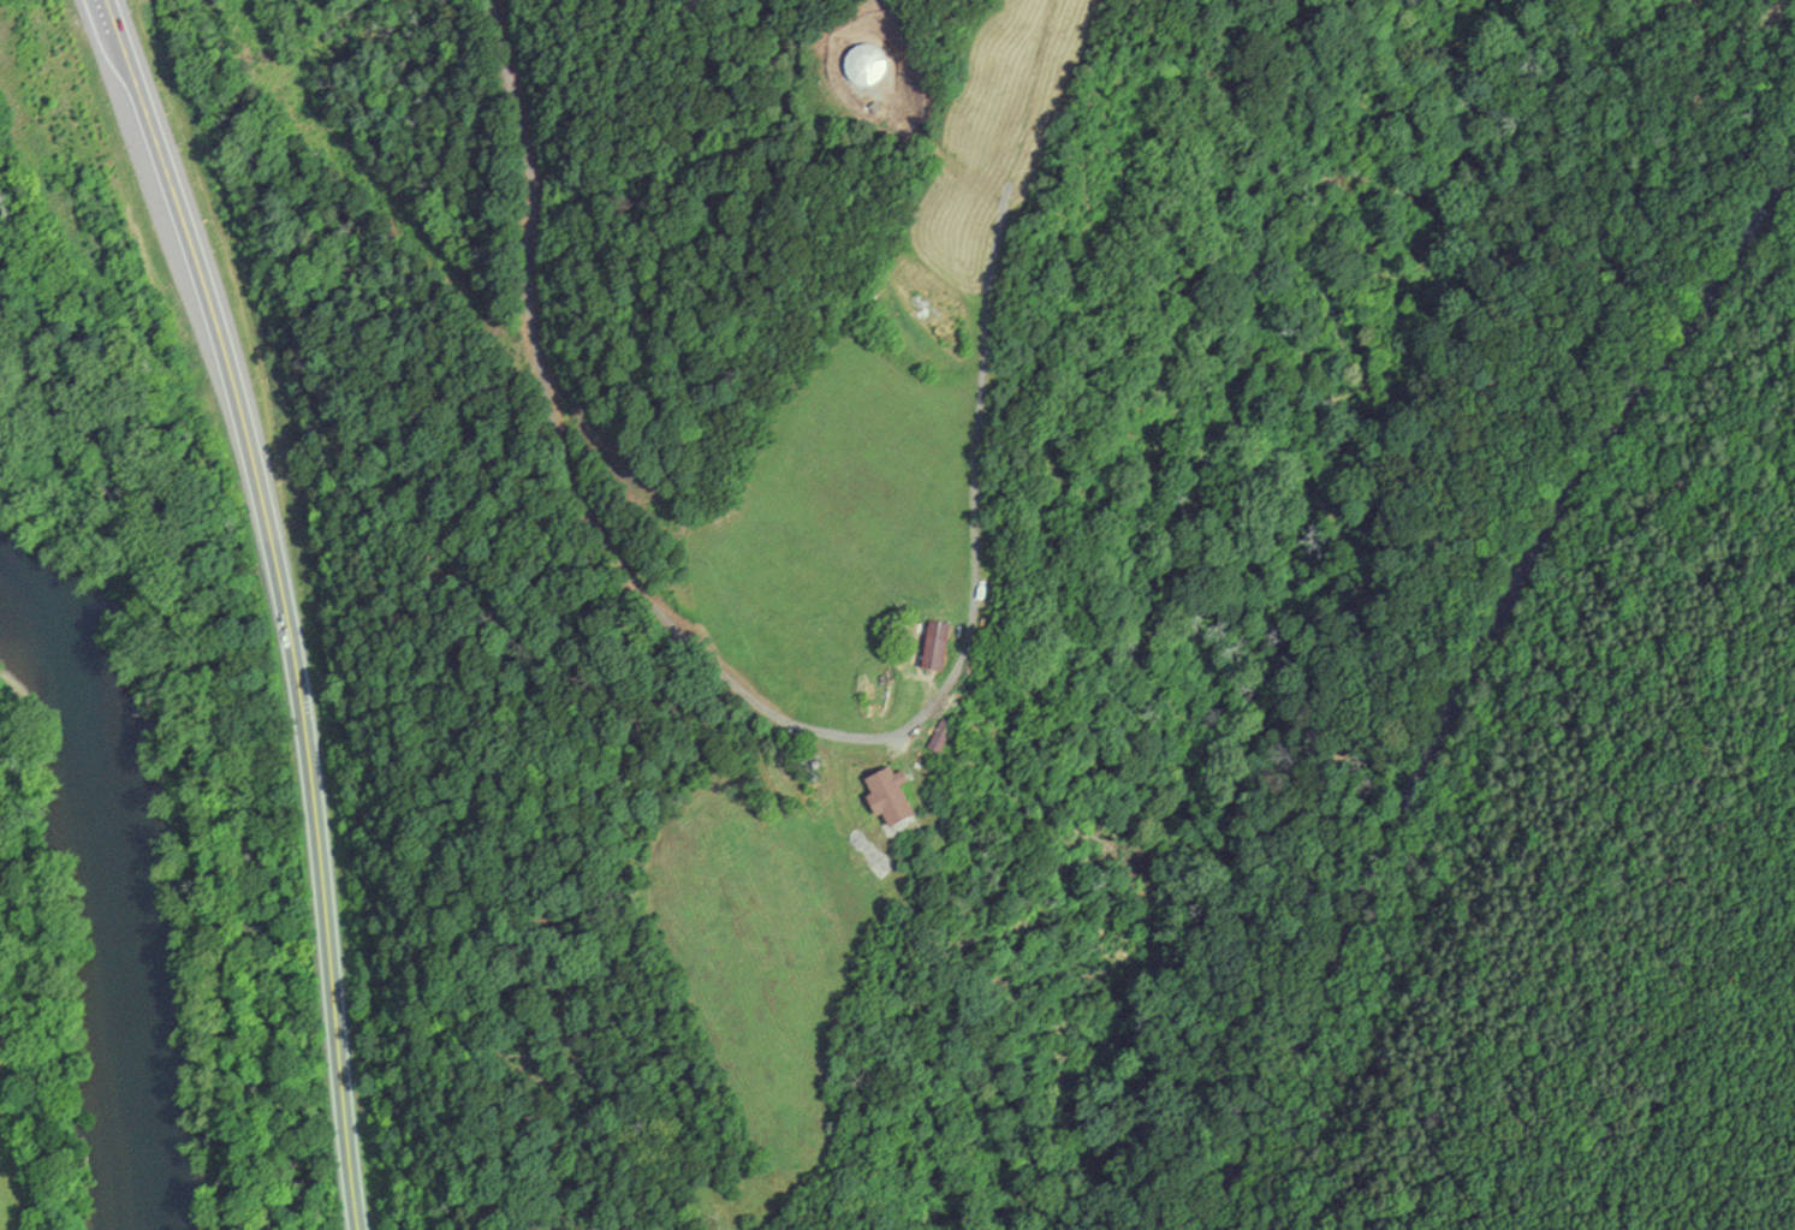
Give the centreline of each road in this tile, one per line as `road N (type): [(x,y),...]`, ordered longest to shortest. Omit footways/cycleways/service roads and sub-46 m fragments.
road 1 (residential): [(493,0),(534,188),(531,319),(582,493),(678,635),(779,719),(848,741),(884,741),(928,720),(961,675),(977,583),(988,317),(1010,192)]
road 2 (primary): [(358,1229),(307,739),(268,525),(213,311),(106,0)]
road 3 (residential): [(1206,1229),(1284,1085),(1456,696),(1528,563),(1794,165)]

